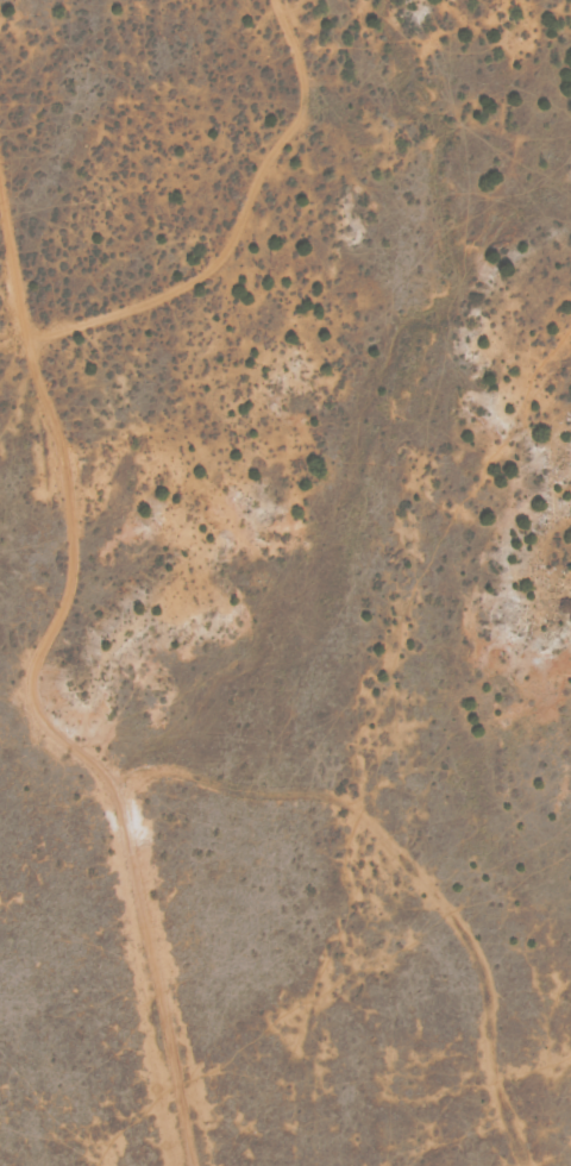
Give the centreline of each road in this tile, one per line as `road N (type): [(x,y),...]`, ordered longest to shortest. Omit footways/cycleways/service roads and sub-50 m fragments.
road 1 (track): [(276,0),(301,79),(296,138),(224,275),(26,347),(65,475),(68,601),(26,678),(50,733),(118,781),(188,778),(332,800),(479,960),(502,1102),(525,1165)]
road 2 (track): [(118,781),(201,1165)]
road 3 (track): [(26,347),(0,213)]

